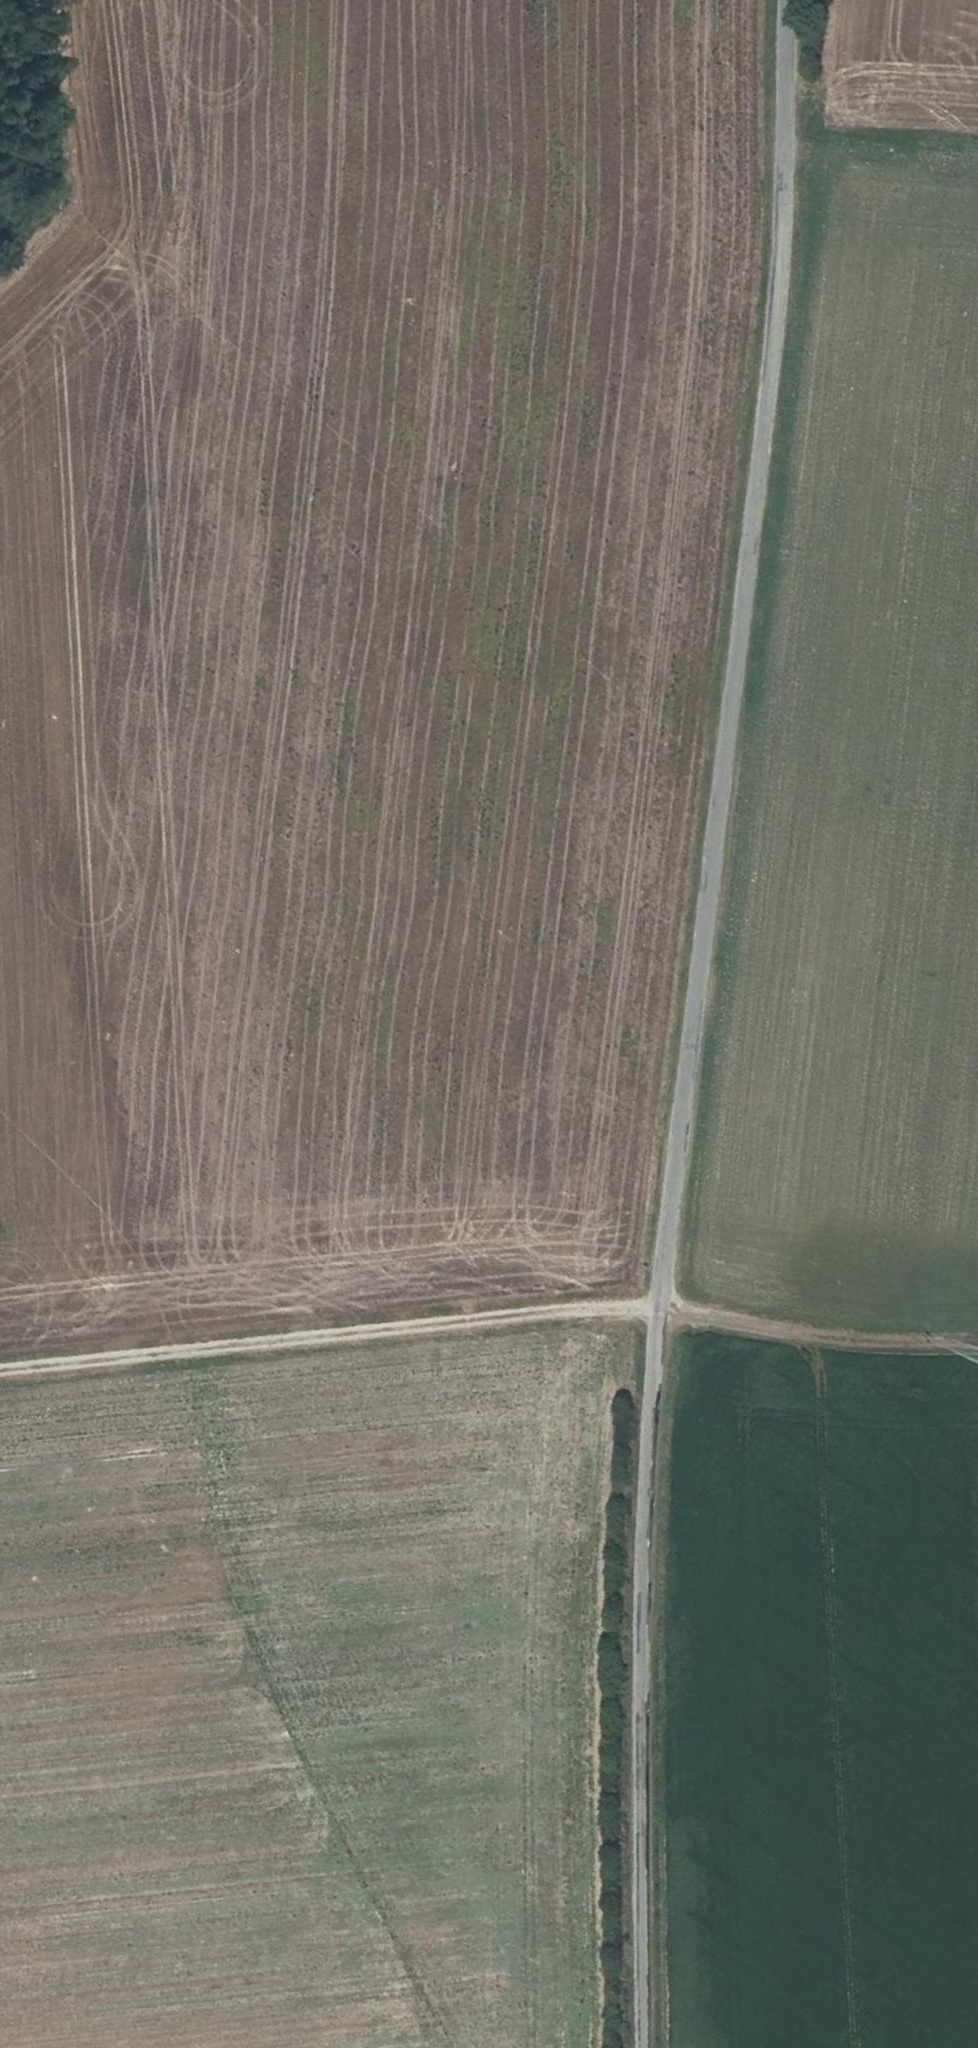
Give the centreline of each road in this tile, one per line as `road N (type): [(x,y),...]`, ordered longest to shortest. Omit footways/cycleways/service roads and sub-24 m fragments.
road 1 (unclassified): [(644,2047),(642,1562),(771,382),(785,0)]
road 2 (track): [(0,1376),(576,1314),(977,1348)]

